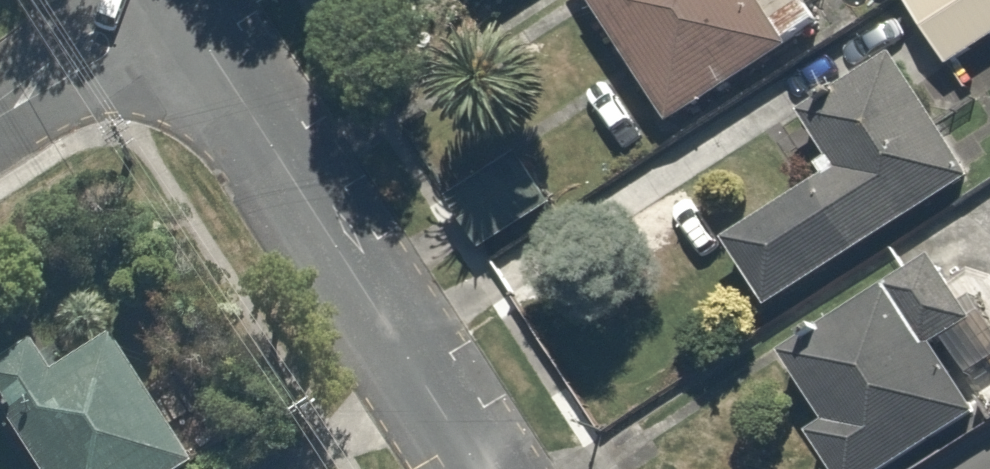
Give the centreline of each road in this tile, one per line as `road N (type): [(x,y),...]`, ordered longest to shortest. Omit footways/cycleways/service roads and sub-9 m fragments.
road 1 (residential): [(178,2),(482,468)]
road 2 (residential): [(178,2),(0,114)]

